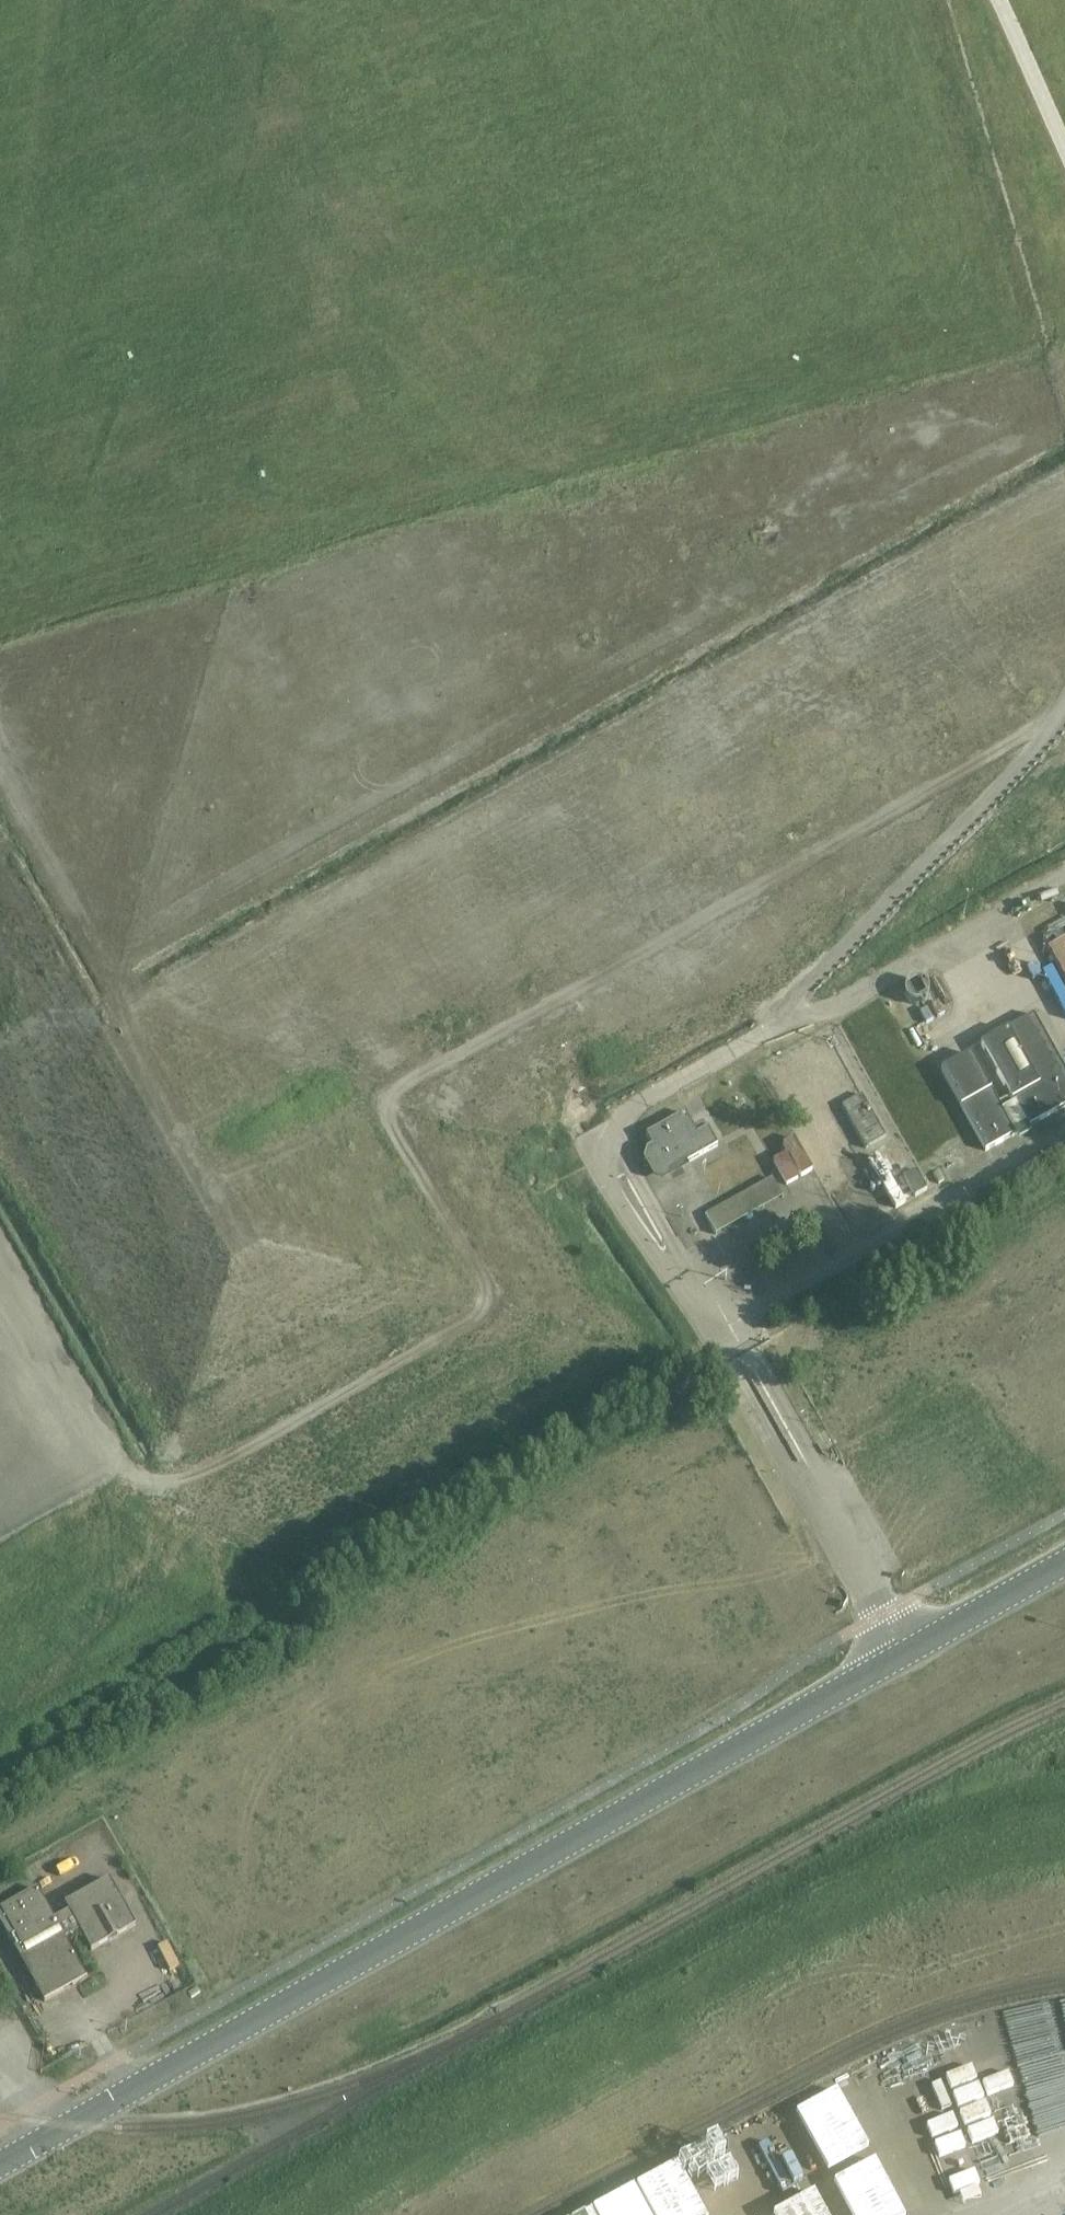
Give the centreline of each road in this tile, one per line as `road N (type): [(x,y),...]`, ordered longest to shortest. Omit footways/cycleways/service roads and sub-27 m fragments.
road 1 (unclassified): [(53,2135),(1064,1562)]
road 2 (track): [(806,995),(1064,711)]
road 3 (track): [(1064,107),(1004,0)]

